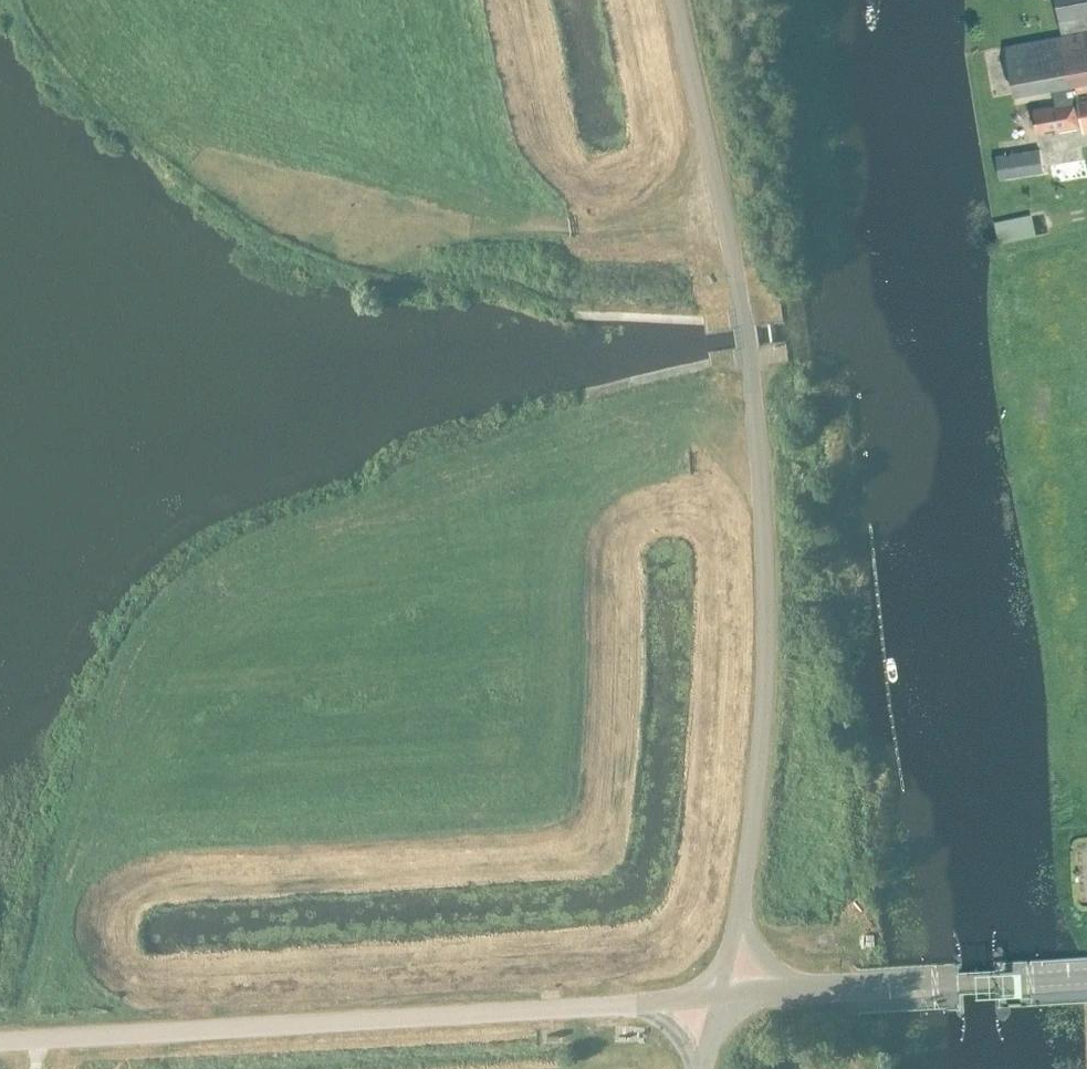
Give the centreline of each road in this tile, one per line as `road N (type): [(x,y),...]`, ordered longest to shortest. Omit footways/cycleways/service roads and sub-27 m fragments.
road 1 (unclassified): [(738,917),(767,693),(766,566),(744,324),(676,0)]
road 2 (tertiary): [(636,1004),(0,1042)]
road 3 (tertiary): [(1086,976),(794,994)]

